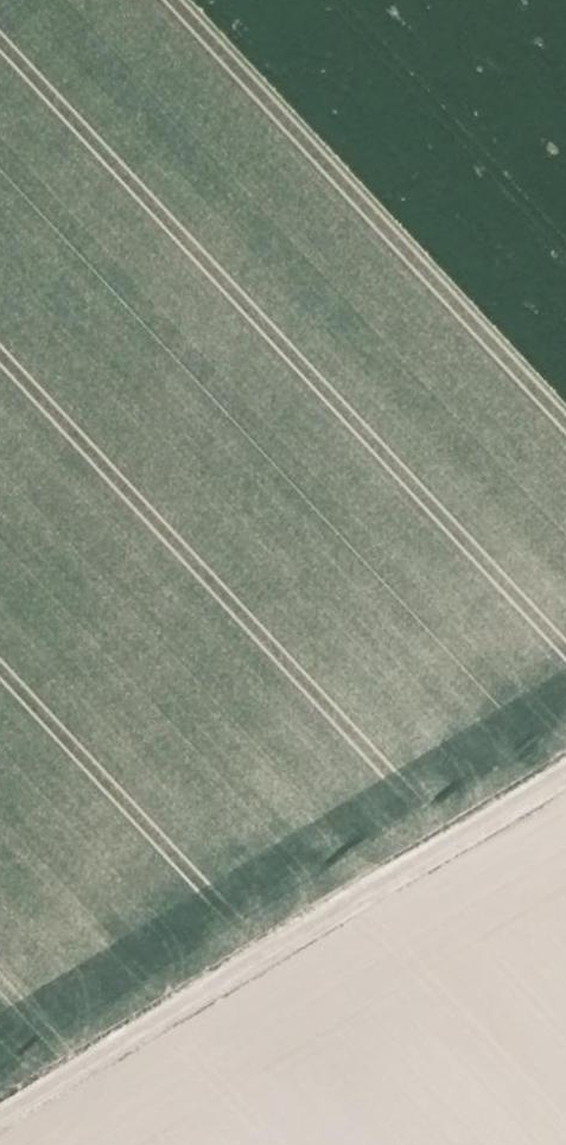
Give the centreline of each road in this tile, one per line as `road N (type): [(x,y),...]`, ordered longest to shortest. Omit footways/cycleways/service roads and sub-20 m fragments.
road 1 (track): [(565,772),(0,1115)]

